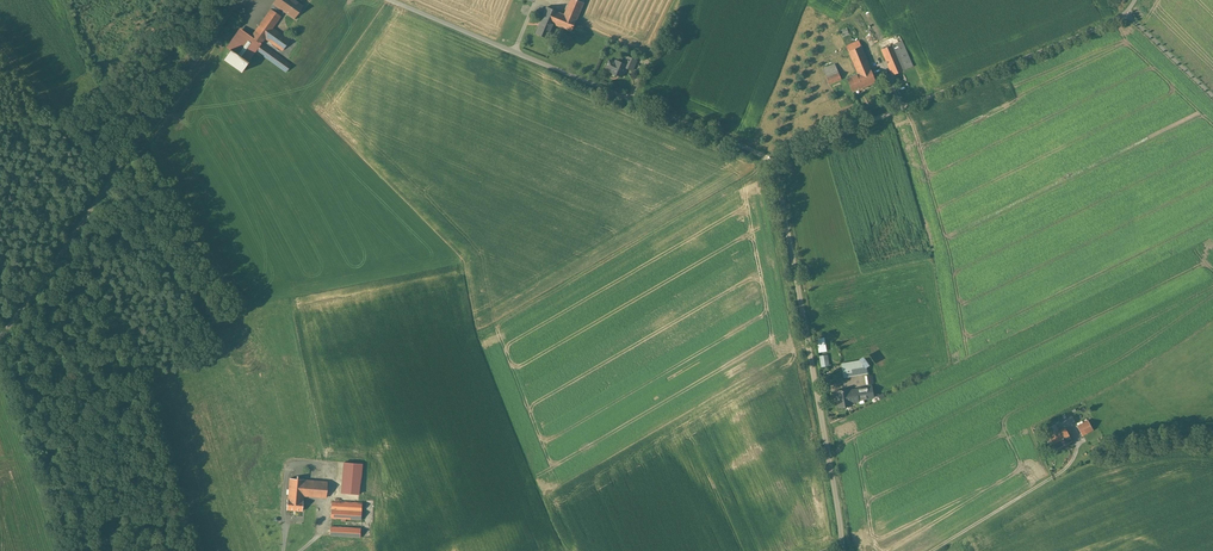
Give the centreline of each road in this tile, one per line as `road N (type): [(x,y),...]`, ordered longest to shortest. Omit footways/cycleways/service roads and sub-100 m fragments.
road 1 (unclassified): [(390,0),(778,160)]
road 2 (unclassified): [(0,337),(241,0)]
road 3 (unclassified): [(778,160),(840,550)]
road 4 (unclassified): [(1126,15),(778,160)]

